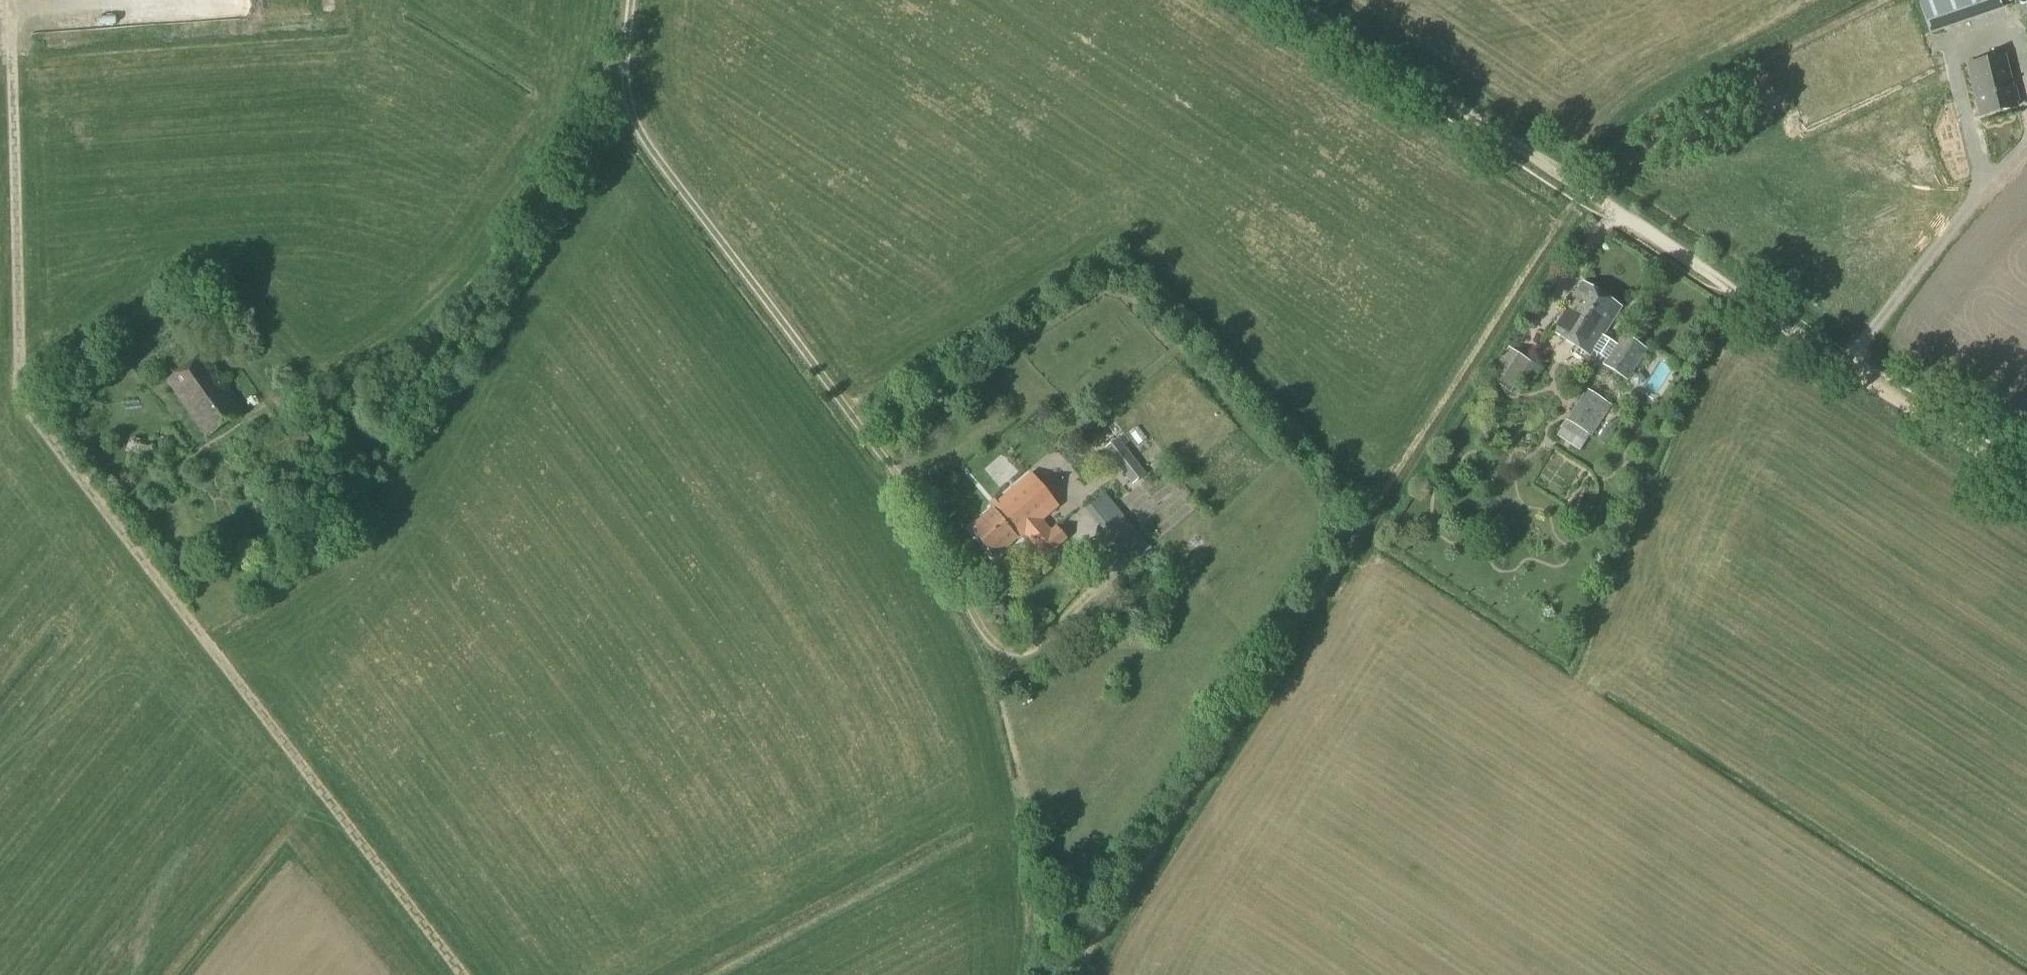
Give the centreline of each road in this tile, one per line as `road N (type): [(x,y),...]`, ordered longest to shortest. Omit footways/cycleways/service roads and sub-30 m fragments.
road 1 (track): [(2026,483),(1288,0)]
road 2 (track): [(321,403),(414,352),(488,279),(624,73),(630,0)]
road 3 (track): [(904,479),(674,181),(640,131),(624,73)]

